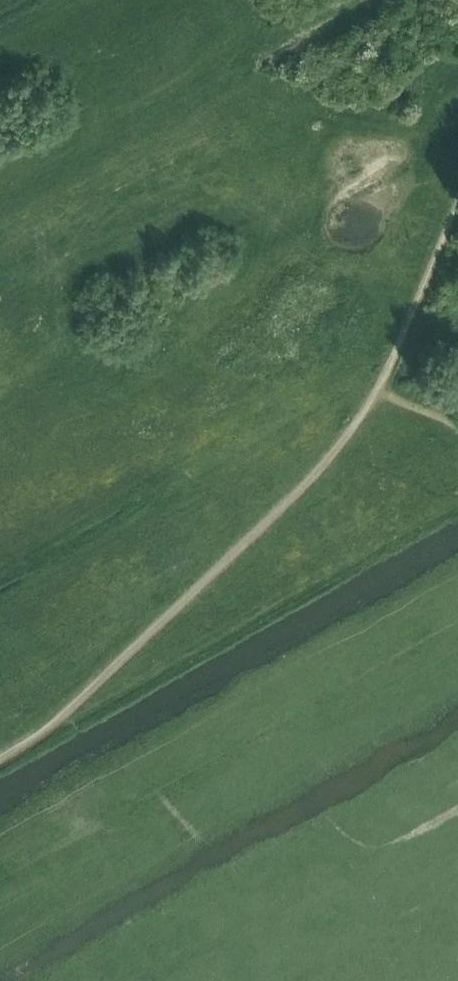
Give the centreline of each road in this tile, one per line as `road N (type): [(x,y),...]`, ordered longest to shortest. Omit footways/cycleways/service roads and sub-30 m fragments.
road 1 (track): [(0,762),(37,741),(180,608),(308,482),(379,390)]
road 2 (track): [(379,390),(457,216)]

